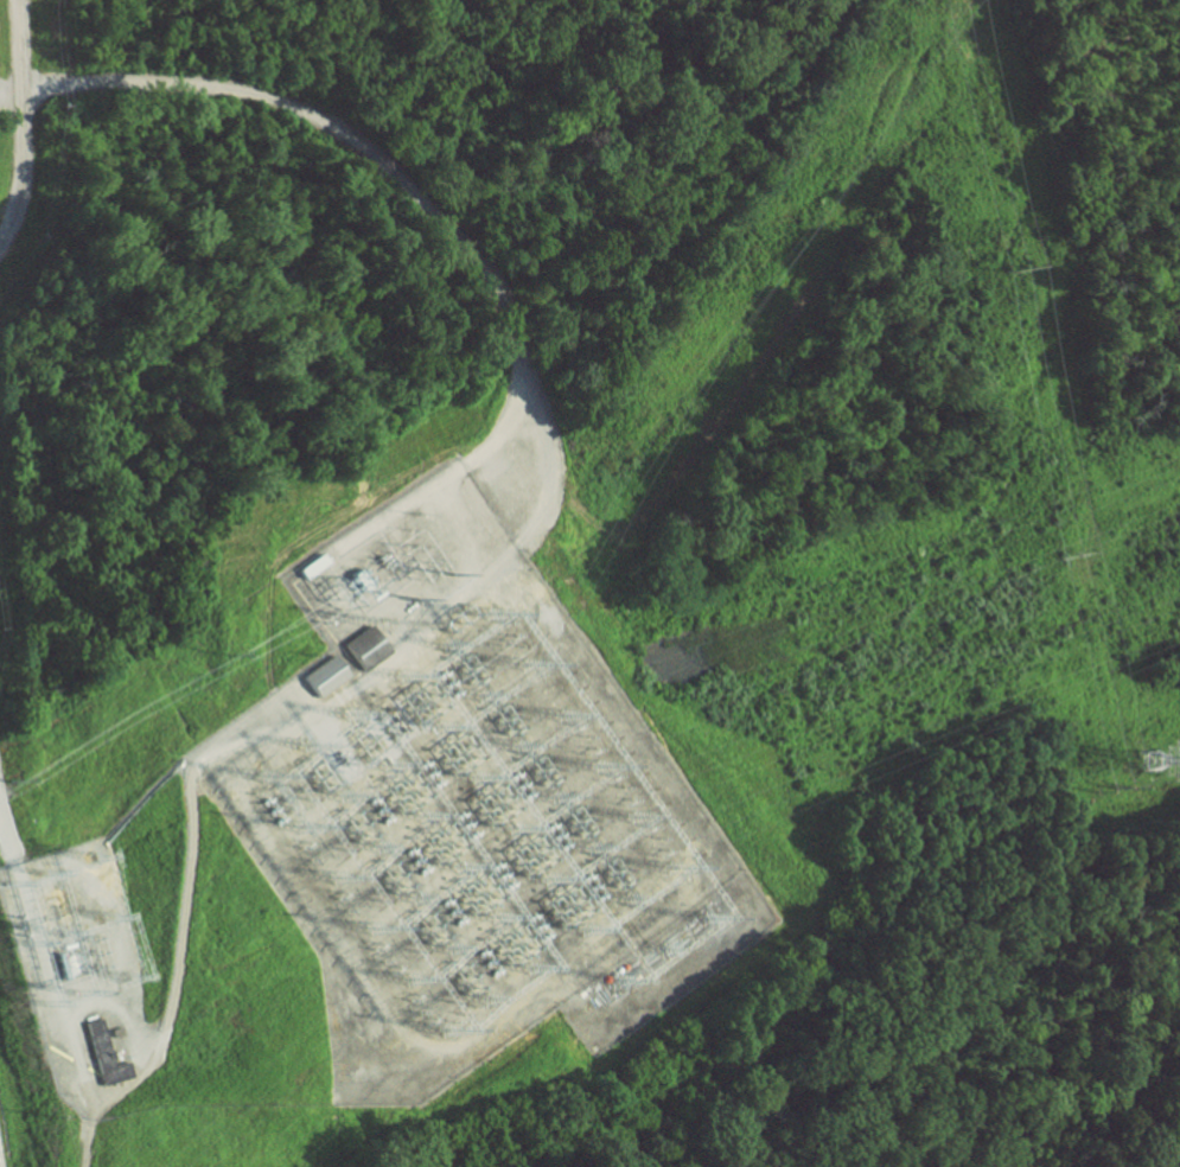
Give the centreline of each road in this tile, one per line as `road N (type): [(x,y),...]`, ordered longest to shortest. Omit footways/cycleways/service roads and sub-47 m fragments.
road 1 (residential): [(19,0),(23,189),(0,252)]

